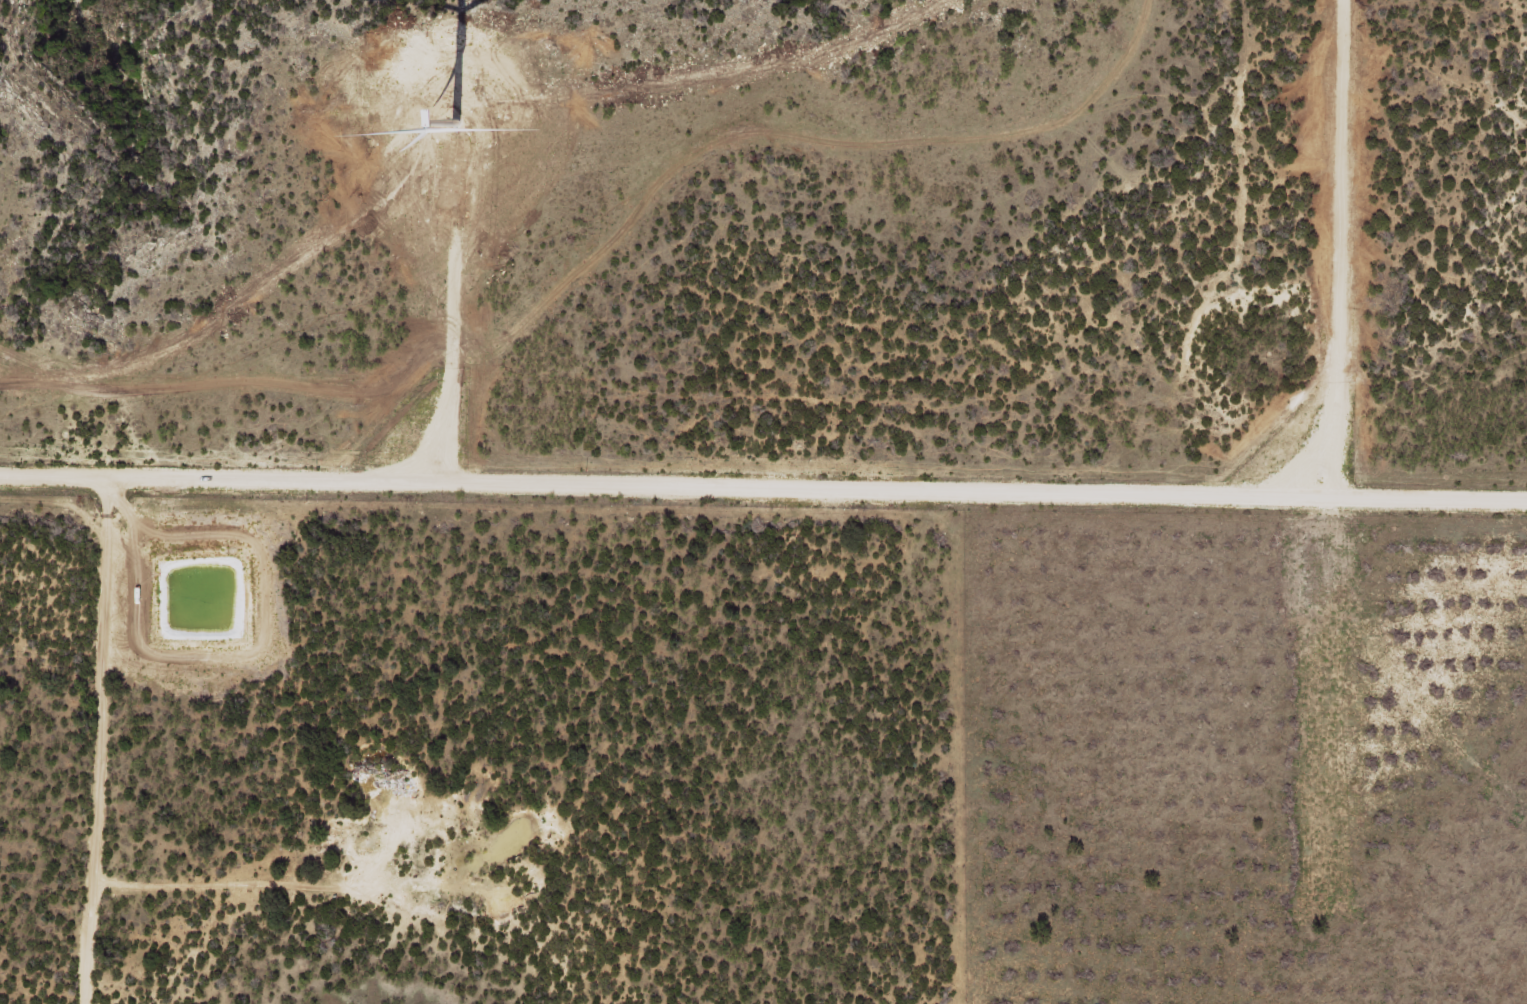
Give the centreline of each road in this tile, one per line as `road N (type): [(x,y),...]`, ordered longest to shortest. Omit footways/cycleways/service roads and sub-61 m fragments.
road 1 (residential): [(0,476),(1526,502)]
road 2 (residential): [(1308,380),(1361,388),(1421,368),(1472,337),(1526,331)]

